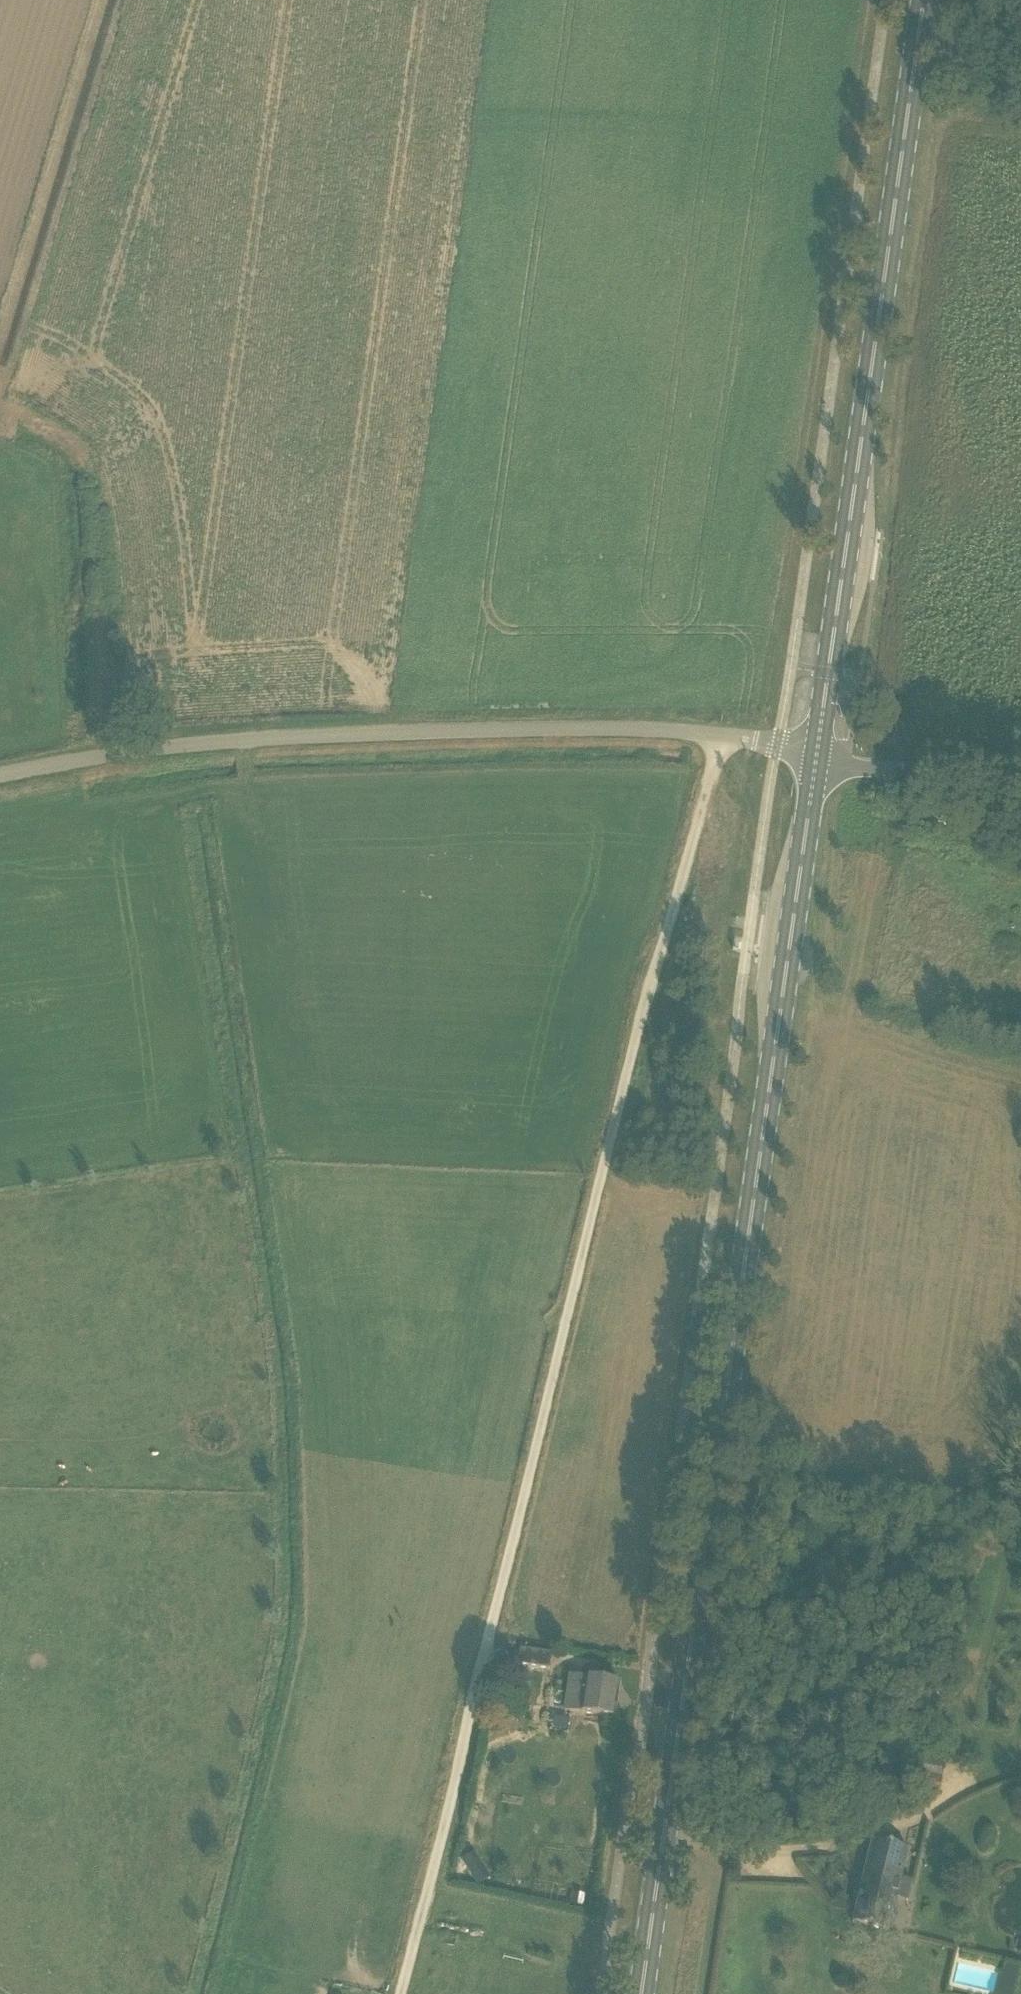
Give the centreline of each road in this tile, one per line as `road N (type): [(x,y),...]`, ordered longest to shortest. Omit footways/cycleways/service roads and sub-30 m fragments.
road 1 (track): [(725,735),(646,998),(403,1993)]
road 2 (primary): [(641,1993),(817,757)]
road 3 (residential): [(817,757),(725,735),(523,730),(143,749),(0,777)]
road 4 (primary): [(817,757),(924,0)]
road 5 (unclassified): [(1020,775),(848,767),(817,757)]

